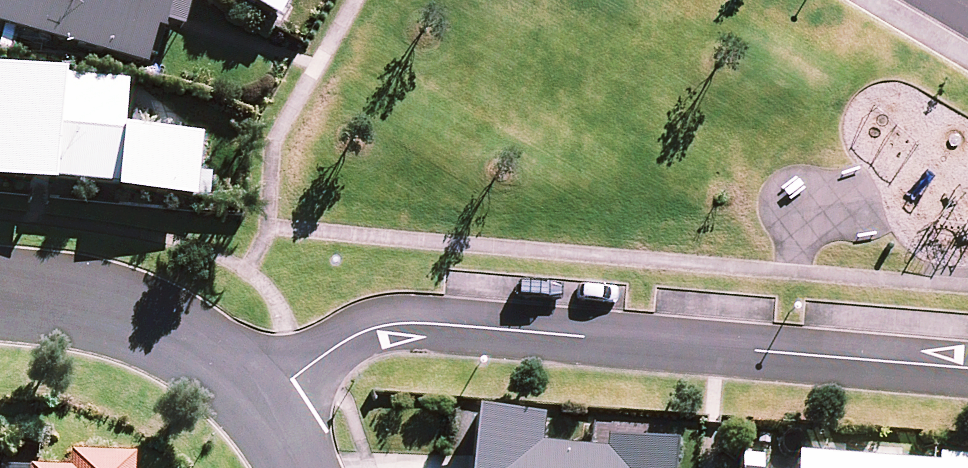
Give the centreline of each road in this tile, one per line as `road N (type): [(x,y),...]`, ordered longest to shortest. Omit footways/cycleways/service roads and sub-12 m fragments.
road 1 (residential): [(260,402),(344,341),(387,326),(967,369)]
road 2 (residential): [(0,292),(72,298),(180,334),(260,402)]

